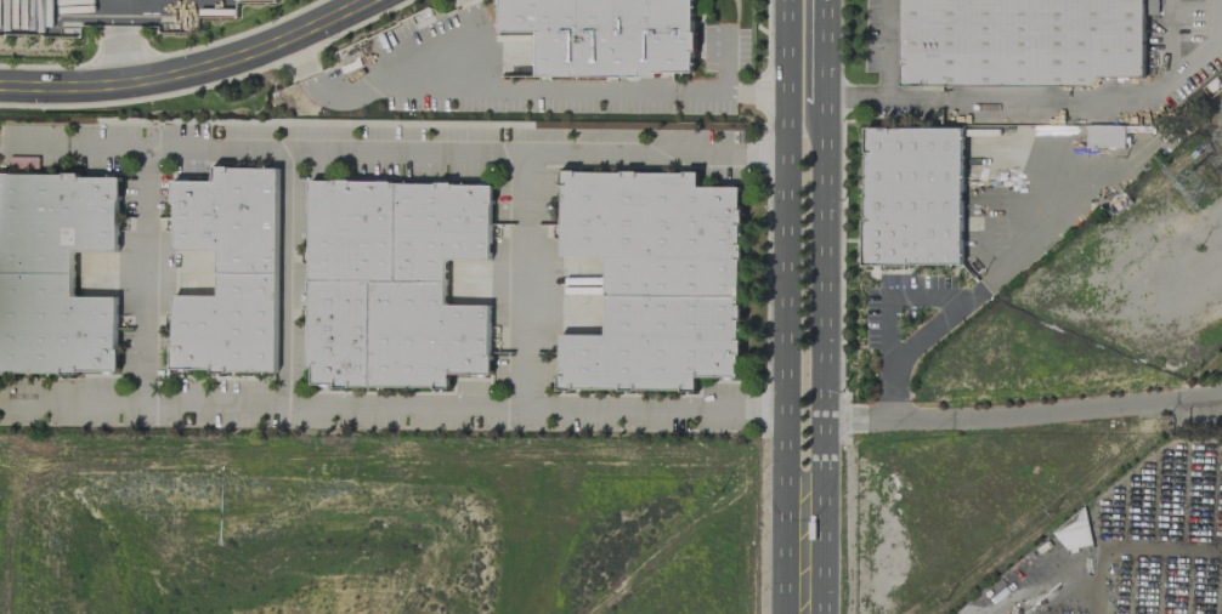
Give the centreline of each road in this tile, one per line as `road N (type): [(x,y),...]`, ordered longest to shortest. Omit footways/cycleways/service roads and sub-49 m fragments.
road 1 (primary): [(787,0),(785,613)]
road 2 (primary): [(821,613),(824,98)]
road 3 (residential): [(364,0),(261,42),(123,78),(0,77)]

